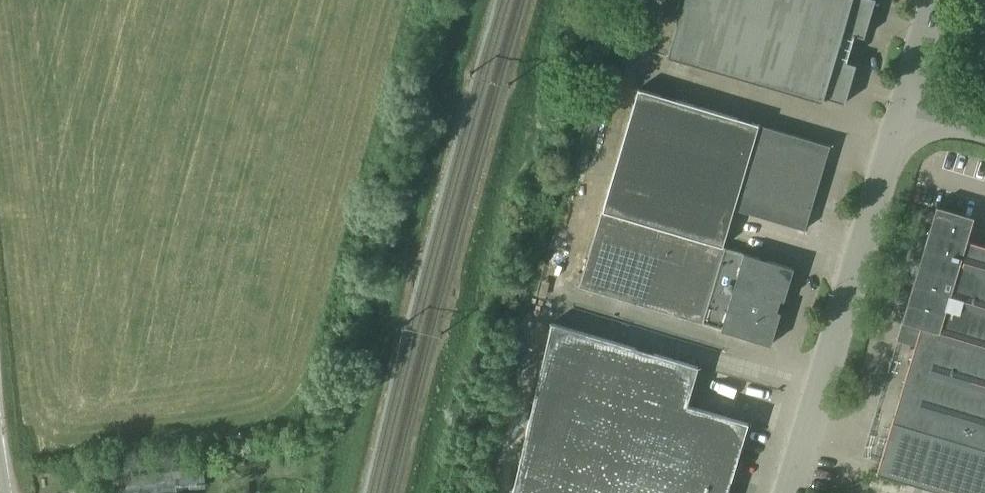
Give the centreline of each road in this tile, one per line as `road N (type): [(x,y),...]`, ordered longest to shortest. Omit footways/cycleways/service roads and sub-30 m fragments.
road 1 (tertiary): [(790,492),(905,110)]

